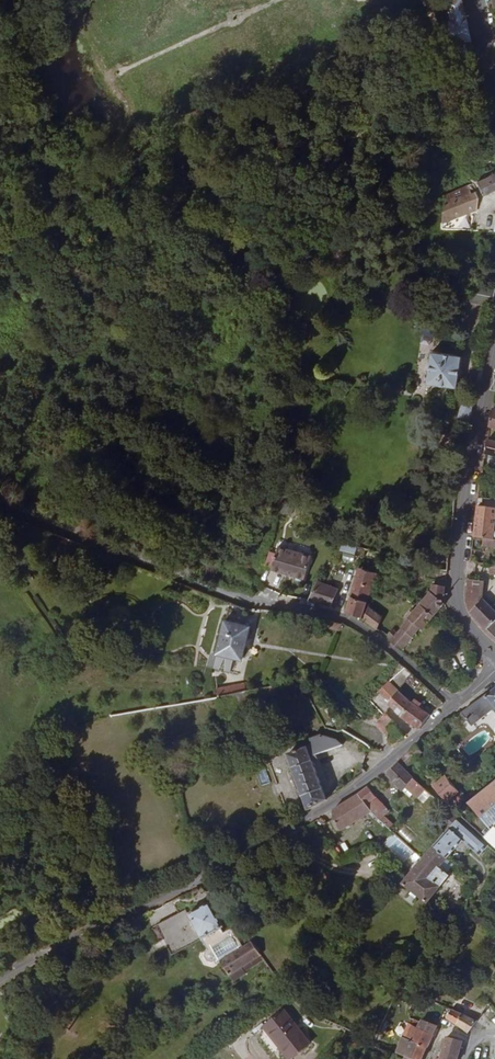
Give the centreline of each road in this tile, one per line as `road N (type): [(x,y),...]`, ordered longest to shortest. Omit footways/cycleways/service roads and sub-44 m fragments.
road 1 (residential): [(458,706),(334,804),(0,982)]
road 2 (tertiary): [(494,369),(459,602),(494,657)]
road 3 (residential): [(458,706),(346,618),(208,583)]
road 4 (track): [(208,583),(0,492)]

